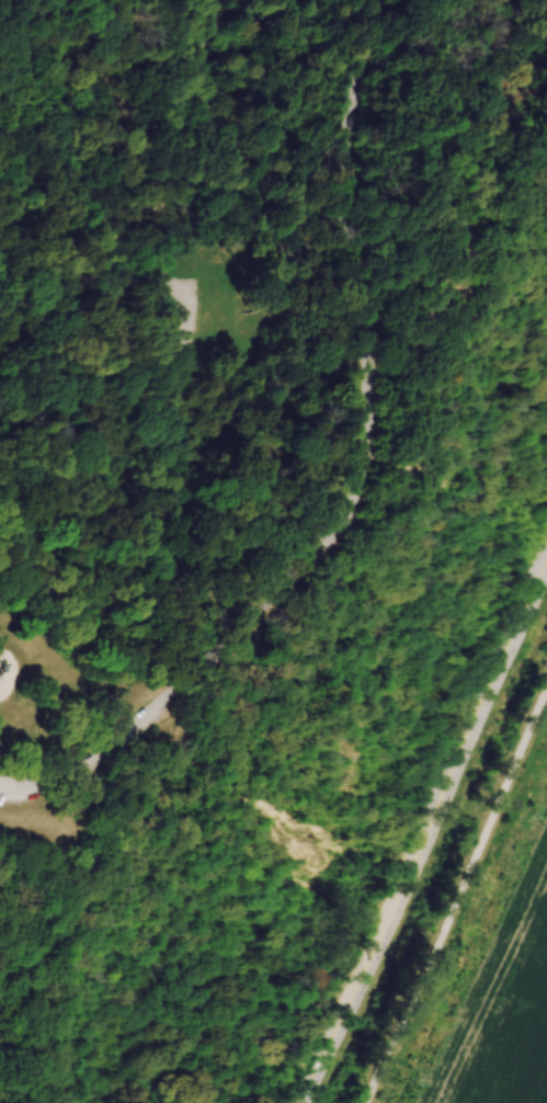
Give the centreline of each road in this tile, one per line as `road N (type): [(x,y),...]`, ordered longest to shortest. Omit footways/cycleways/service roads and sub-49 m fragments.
road 1 (residential): [(369,0),(343,122),(360,387),(337,504),(285,571),(95,748),(38,782),(0,787)]
road 2 (tertiary): [(305,1102),(546,572)]
road 3 (track): [(16,627),(156,533),(185,498),(203,451),(229,292)]
road 4 (track): [(375,319),(446,270),(436,182),(460,103),(486,75),(538,47)]
road 5 (track): [(250,481),(192,577),(66,652)]
road 6 (track): [(109,0),(95,48),(102,133),(158,180)]
road 7 (track): [(232,140),(307,231),(308,304)]
road 8 (track): [(308,304),(272,363),(250,481)]

